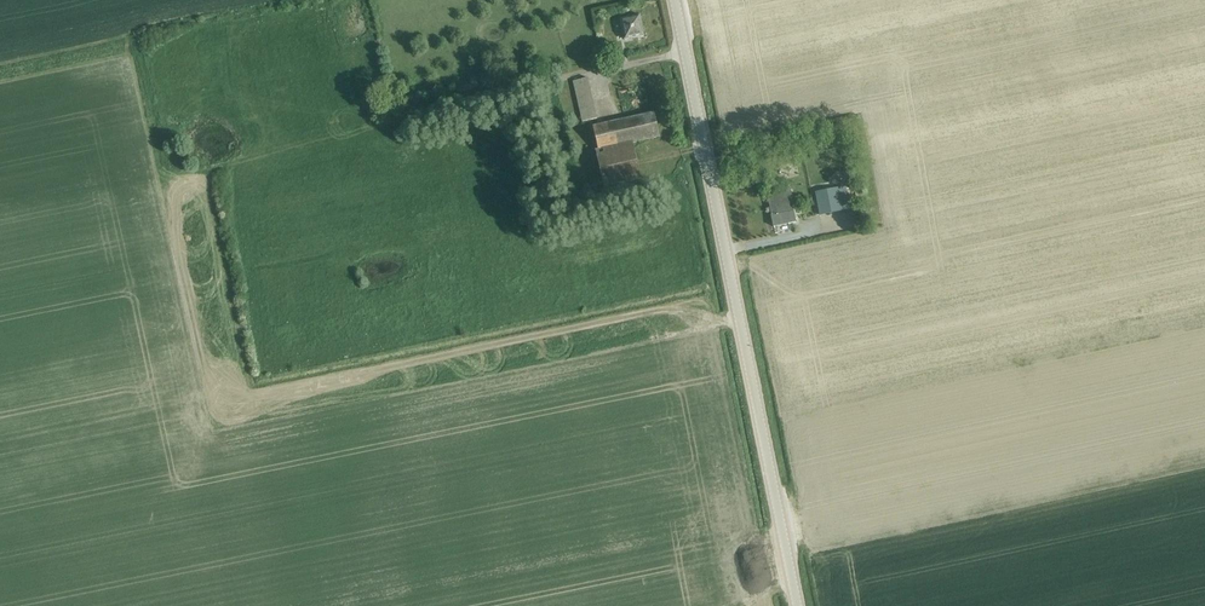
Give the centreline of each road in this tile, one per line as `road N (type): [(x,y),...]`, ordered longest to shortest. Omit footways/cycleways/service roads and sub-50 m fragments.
road 1 (tertiary): [(797,605),(675,0)]

